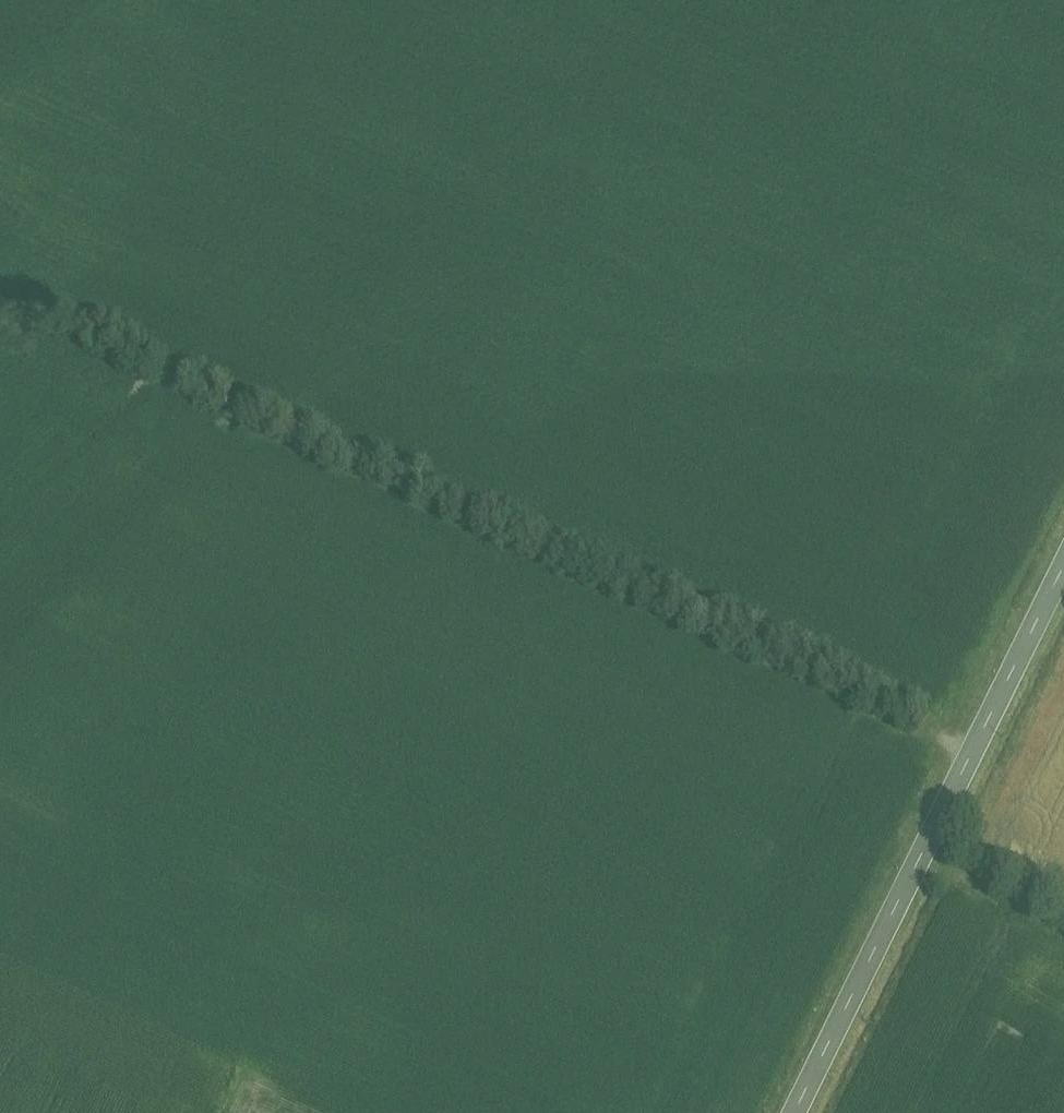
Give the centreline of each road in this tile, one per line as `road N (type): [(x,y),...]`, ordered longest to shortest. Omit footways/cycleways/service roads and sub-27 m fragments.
road 1 (secondary): [(1063,575),(798,1112)]

